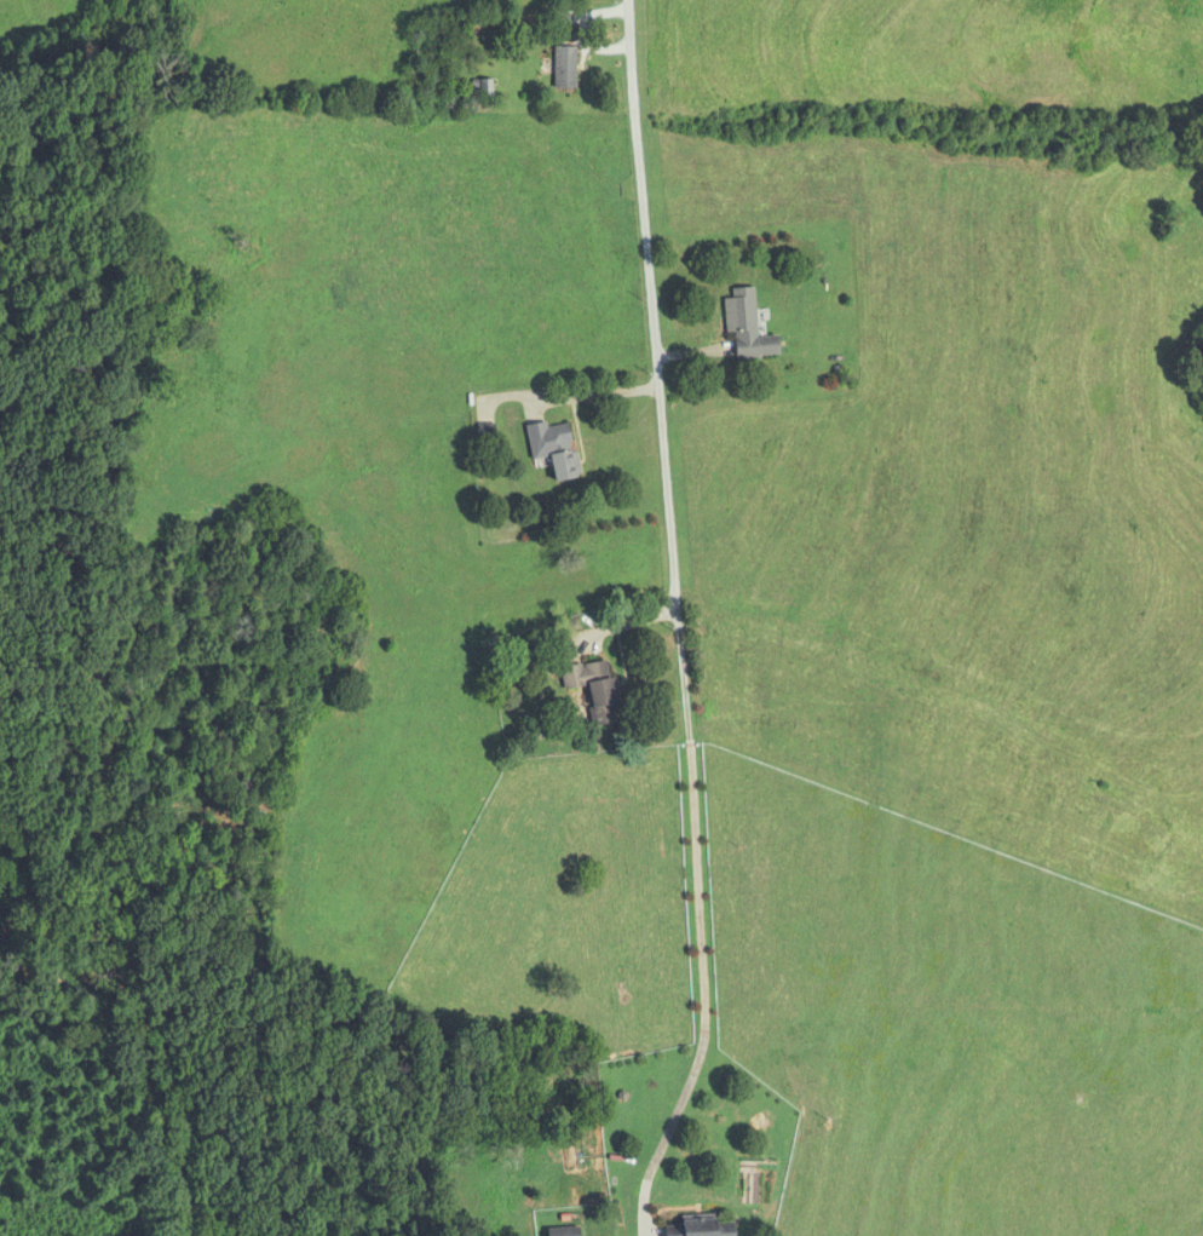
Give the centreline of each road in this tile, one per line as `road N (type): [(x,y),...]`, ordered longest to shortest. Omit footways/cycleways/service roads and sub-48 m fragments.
road 1 (residential): [(631,0),(690,736)]

